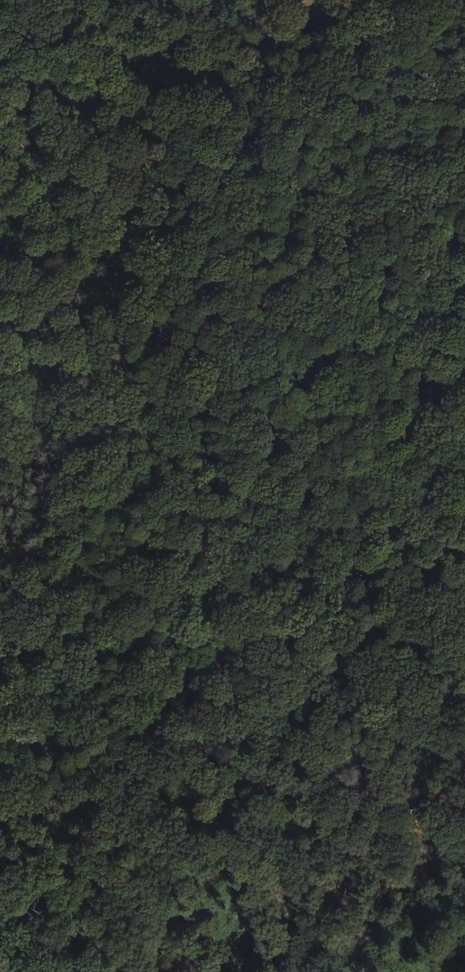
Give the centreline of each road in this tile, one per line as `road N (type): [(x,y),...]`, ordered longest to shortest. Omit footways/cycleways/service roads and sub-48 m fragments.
road 1 (track): [(0,707),(328,593),(464,498)]
road 2 (track): [(364,0),(464,76)]

